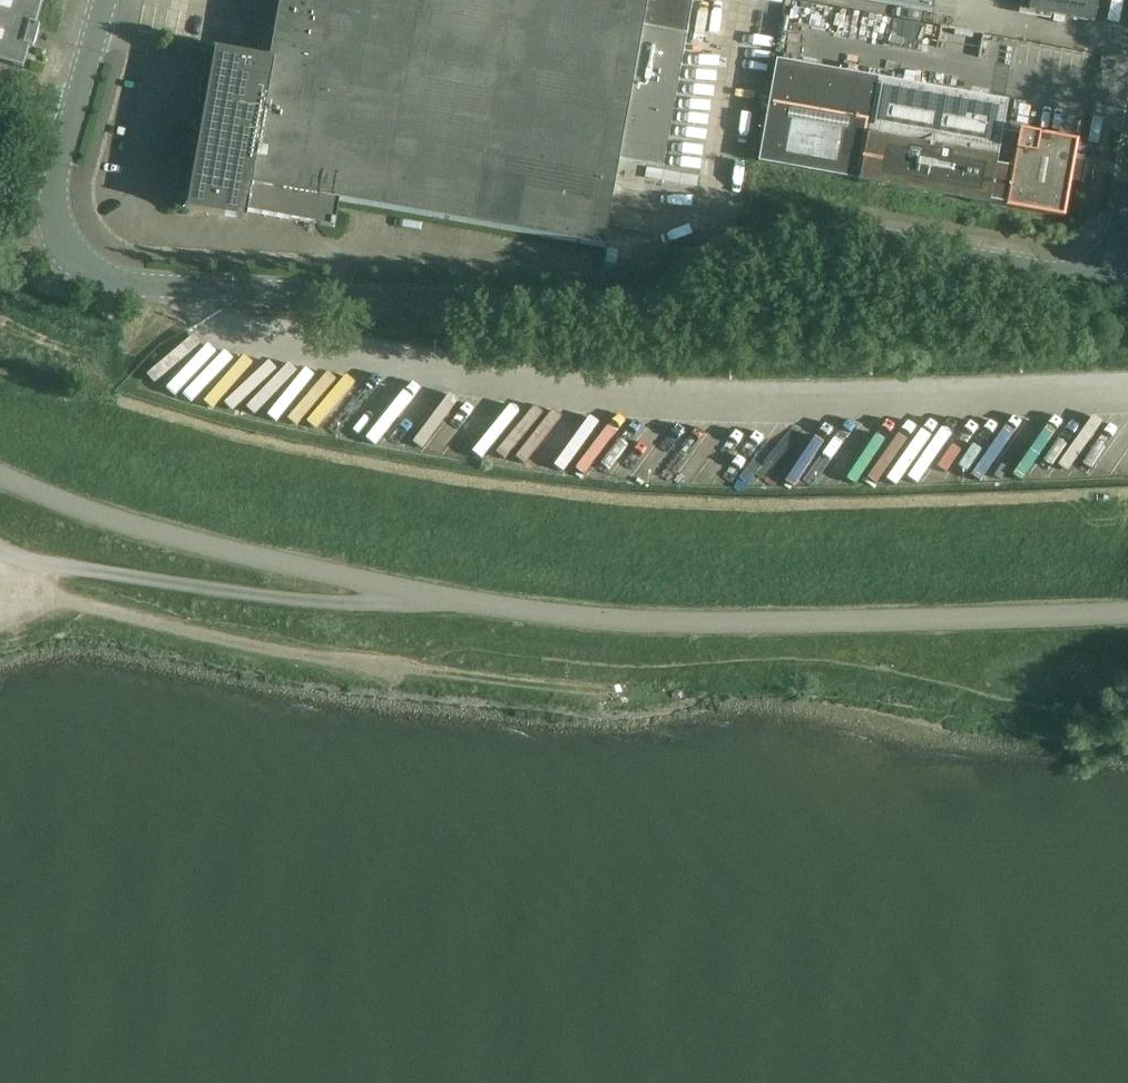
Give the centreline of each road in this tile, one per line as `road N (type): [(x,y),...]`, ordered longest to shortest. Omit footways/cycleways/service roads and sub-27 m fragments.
road 1 (tertiary): [(1127,613),(741,623),(518,611),(190,543),(0,475)]
road 2 (unclassified): [(74,252),(97,272),(136,284),(567,306),(633,300),(779,247),(828,239),(1107,285)]
road 3 (unclassified): [(74,252),(55,208),(56,178),(105,0)]

